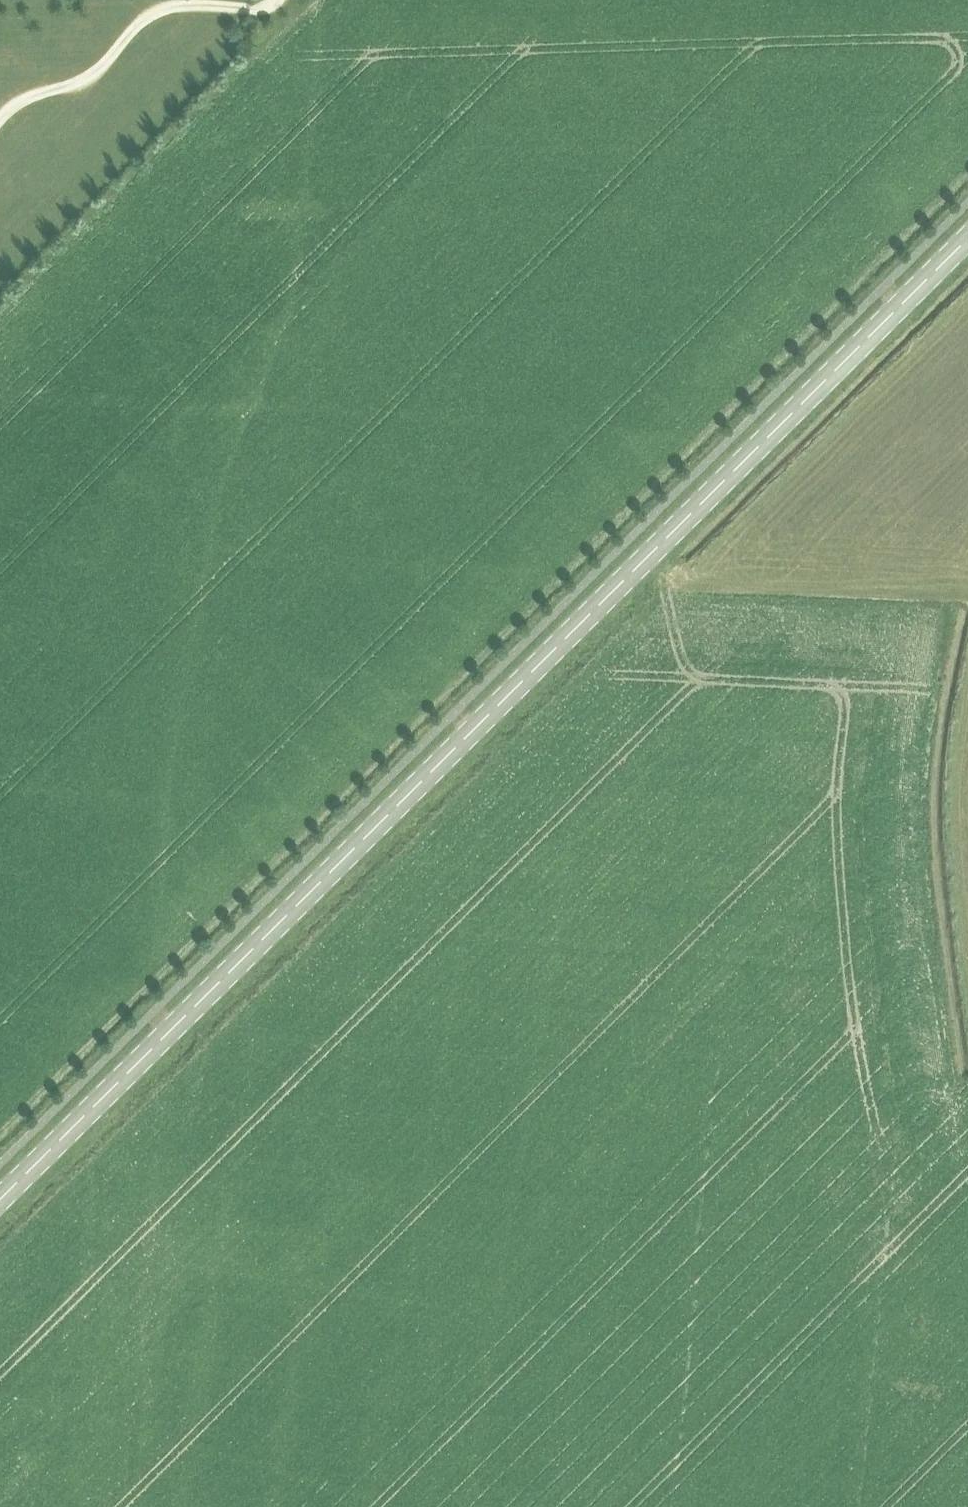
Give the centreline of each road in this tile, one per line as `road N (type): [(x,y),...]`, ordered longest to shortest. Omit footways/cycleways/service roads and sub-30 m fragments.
road 1 (secondary): [(0,1199),(967,238)]

